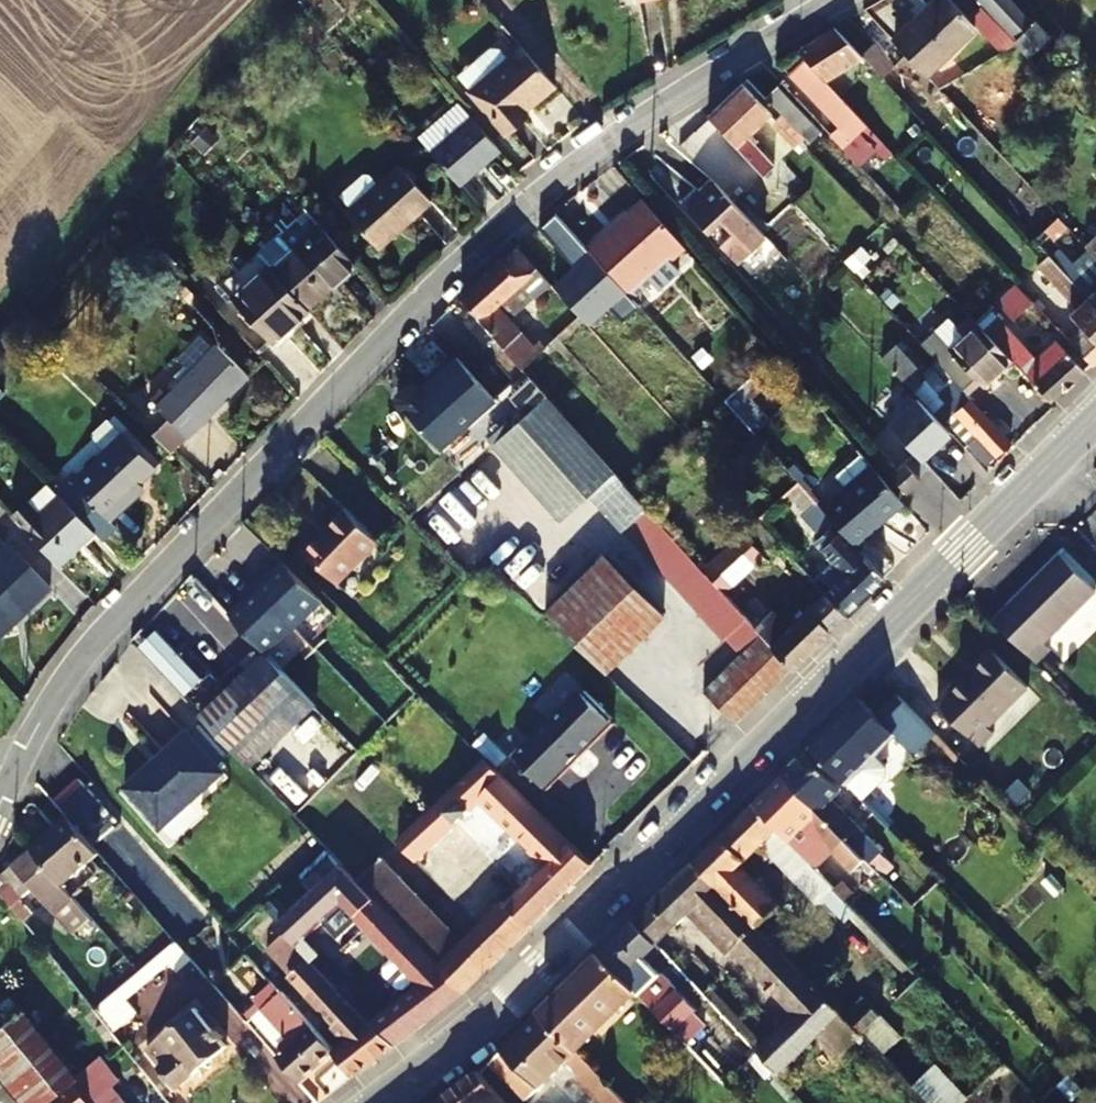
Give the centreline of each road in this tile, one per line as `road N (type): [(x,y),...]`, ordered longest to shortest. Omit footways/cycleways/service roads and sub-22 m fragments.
road 1 (residential): [(6,772),(81,653),(525,202),(838,0)]
road 2 (secondary): [(381,1102),(556,953),(1095,417)]

